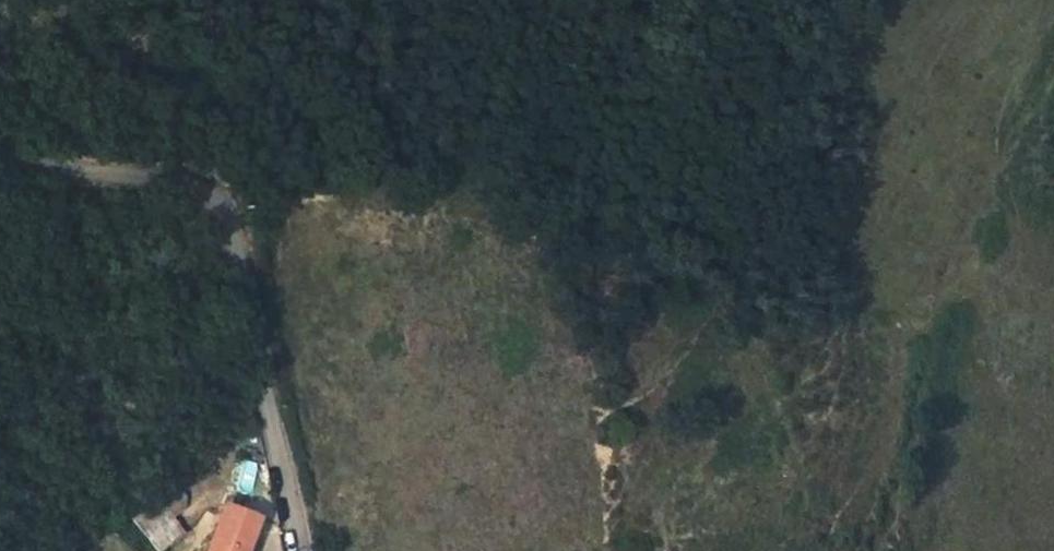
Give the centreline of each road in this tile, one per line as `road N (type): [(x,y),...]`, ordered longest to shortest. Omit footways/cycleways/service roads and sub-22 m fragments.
road 1 (unclassified): [(306,550),(237,216),(182,184),(0,147)]

